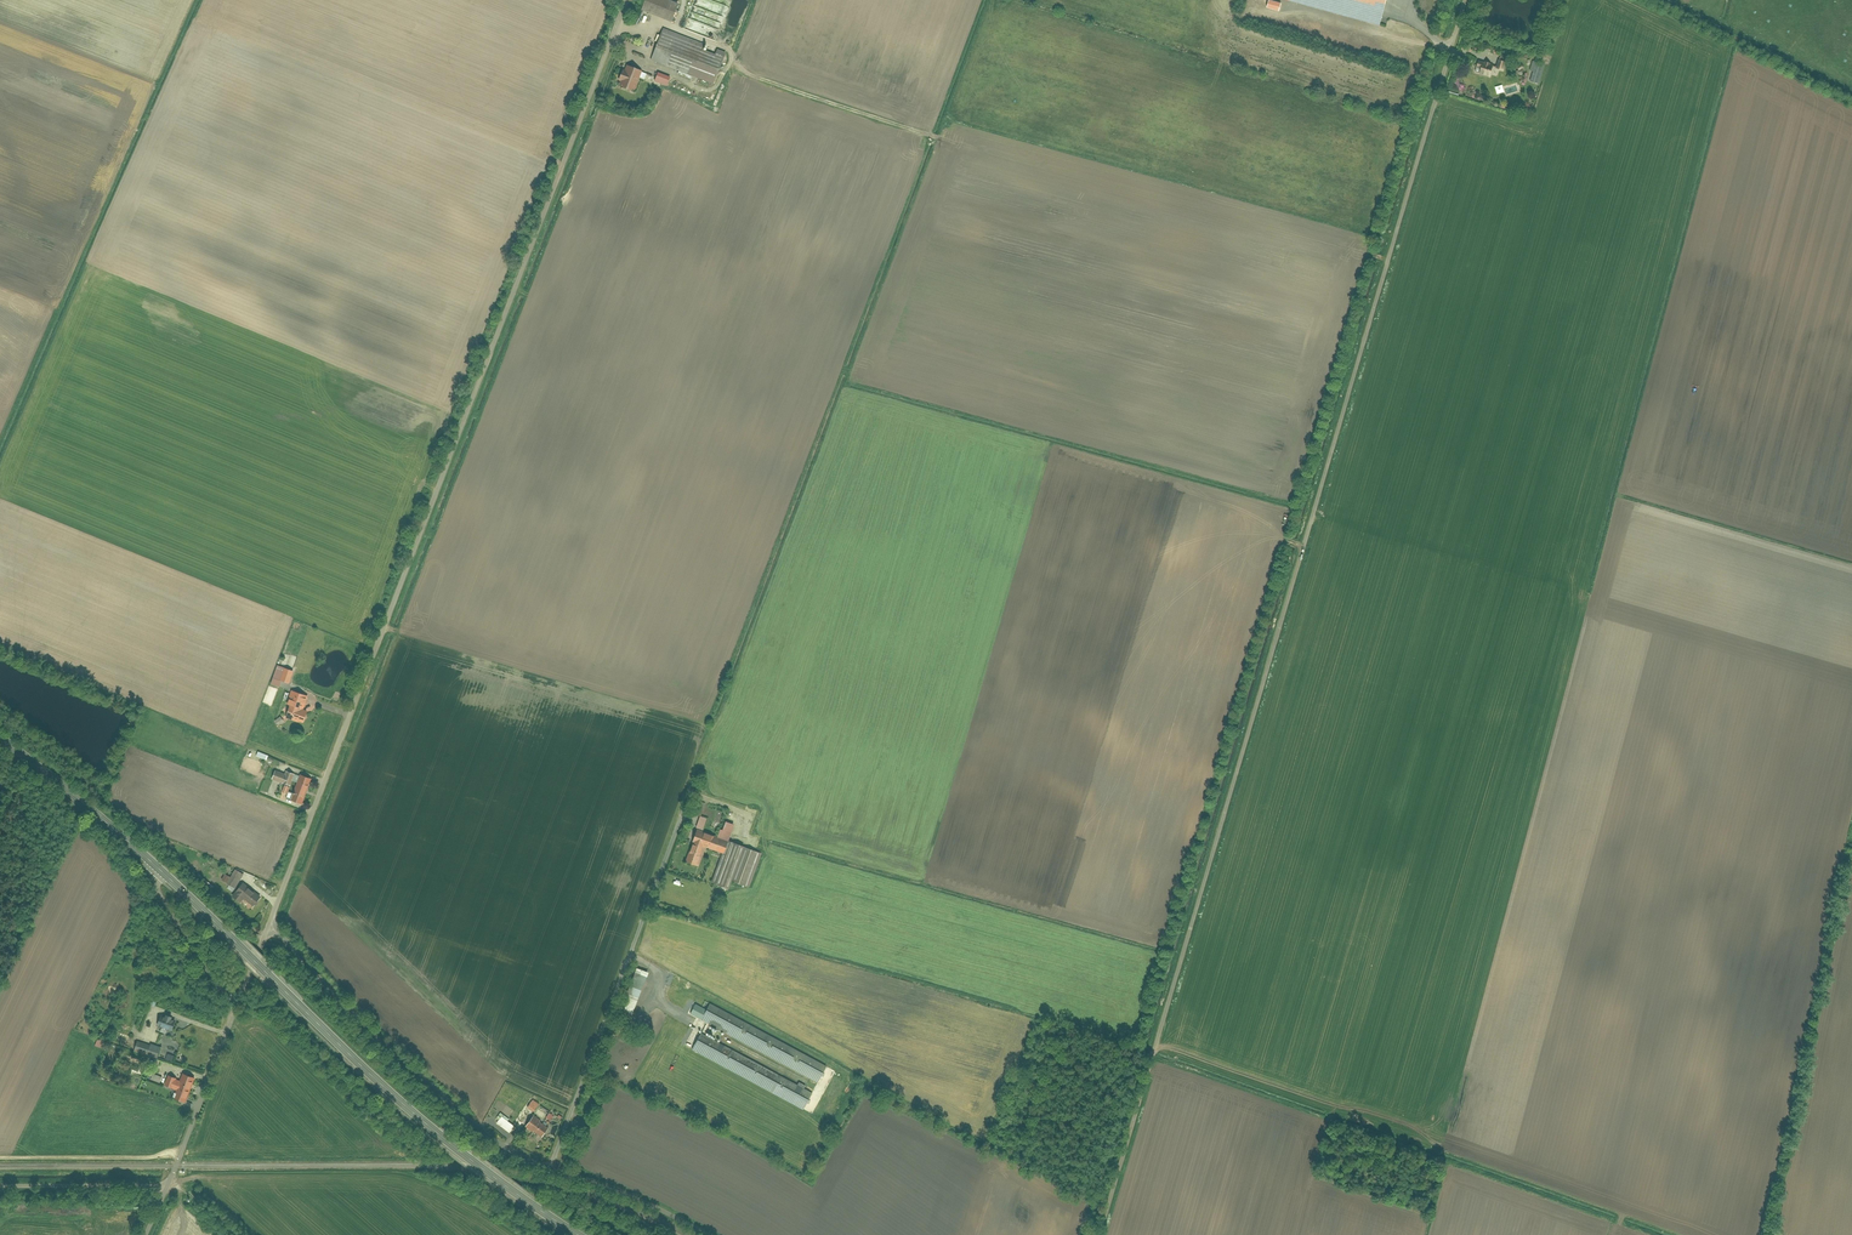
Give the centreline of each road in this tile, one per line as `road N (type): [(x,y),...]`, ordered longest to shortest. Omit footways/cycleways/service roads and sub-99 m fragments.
road 1 (unclassified): [(1466,0),(1100,1234)]
road 2 (unclassified): [(267,923),(627,0)]
road 3 (primary): [(583,1234),(392,1092),(162,870)]
road 4 (residential): [(267,923),(369,1037),(459,1117),(499,1144),(707,1234)]
road 5 (track): [(547,1165),(697,787)]
road 6 (primary): [(162,870),(0,736)]
road 7 (unclassified): [(167,1181),(236,1001)]
road 8 (unclassified): [(0,1183),(167,1181)]
road 9 (unclassified): [(236,1001),(216,985),(157,891),(162,870)]

